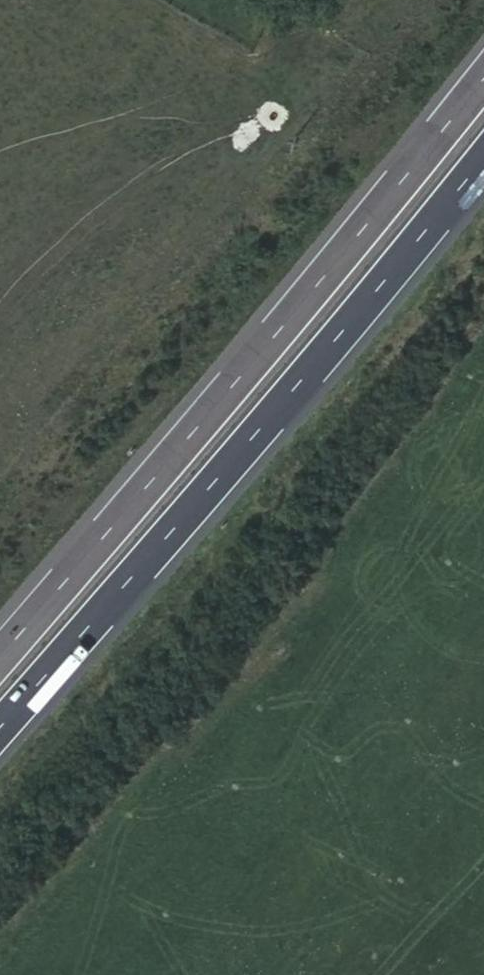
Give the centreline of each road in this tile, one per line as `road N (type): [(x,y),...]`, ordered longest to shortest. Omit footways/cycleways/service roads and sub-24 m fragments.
road 1 (motorway): [(483,82),(0,656)]
road 2 (motorway): [(0,730),(483,167)]

